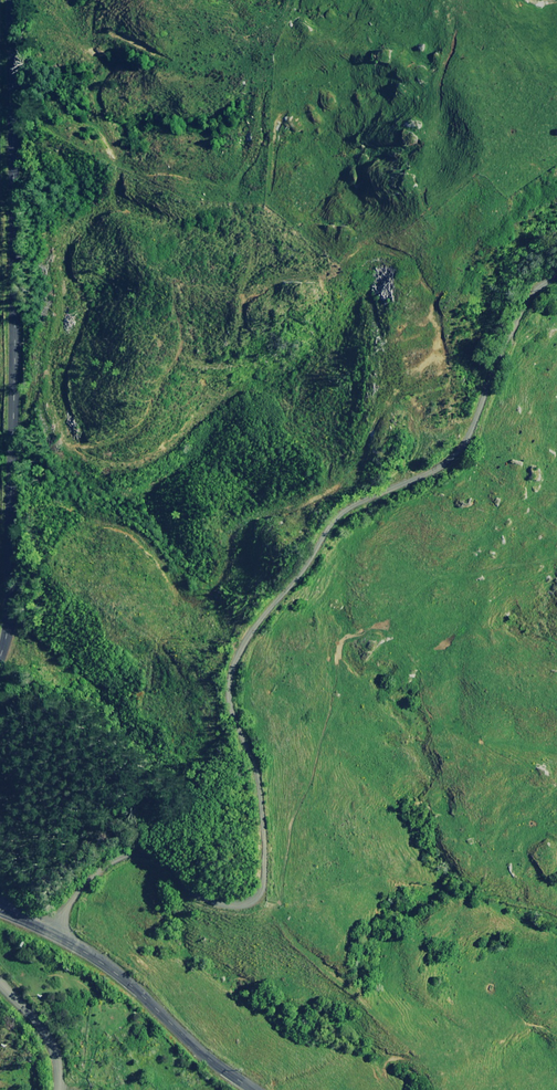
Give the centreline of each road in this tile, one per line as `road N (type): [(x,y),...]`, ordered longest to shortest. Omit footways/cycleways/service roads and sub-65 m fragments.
road 1 (unclassified): [(56,935),(93,864),(119,845),(181,898),(248,901),(252,857),(220,664),(297,550),(365,481),(459,442),(507,314),(541,262),(556,262)]
road 2 (unclassified): [(10,0),(12,591),(0,650)]
road 3 (unclassified): [(56,935),(96,957),(255,1089)]
road 4 (unclassified): [(58,1089),(54,1048),(0,983)]

